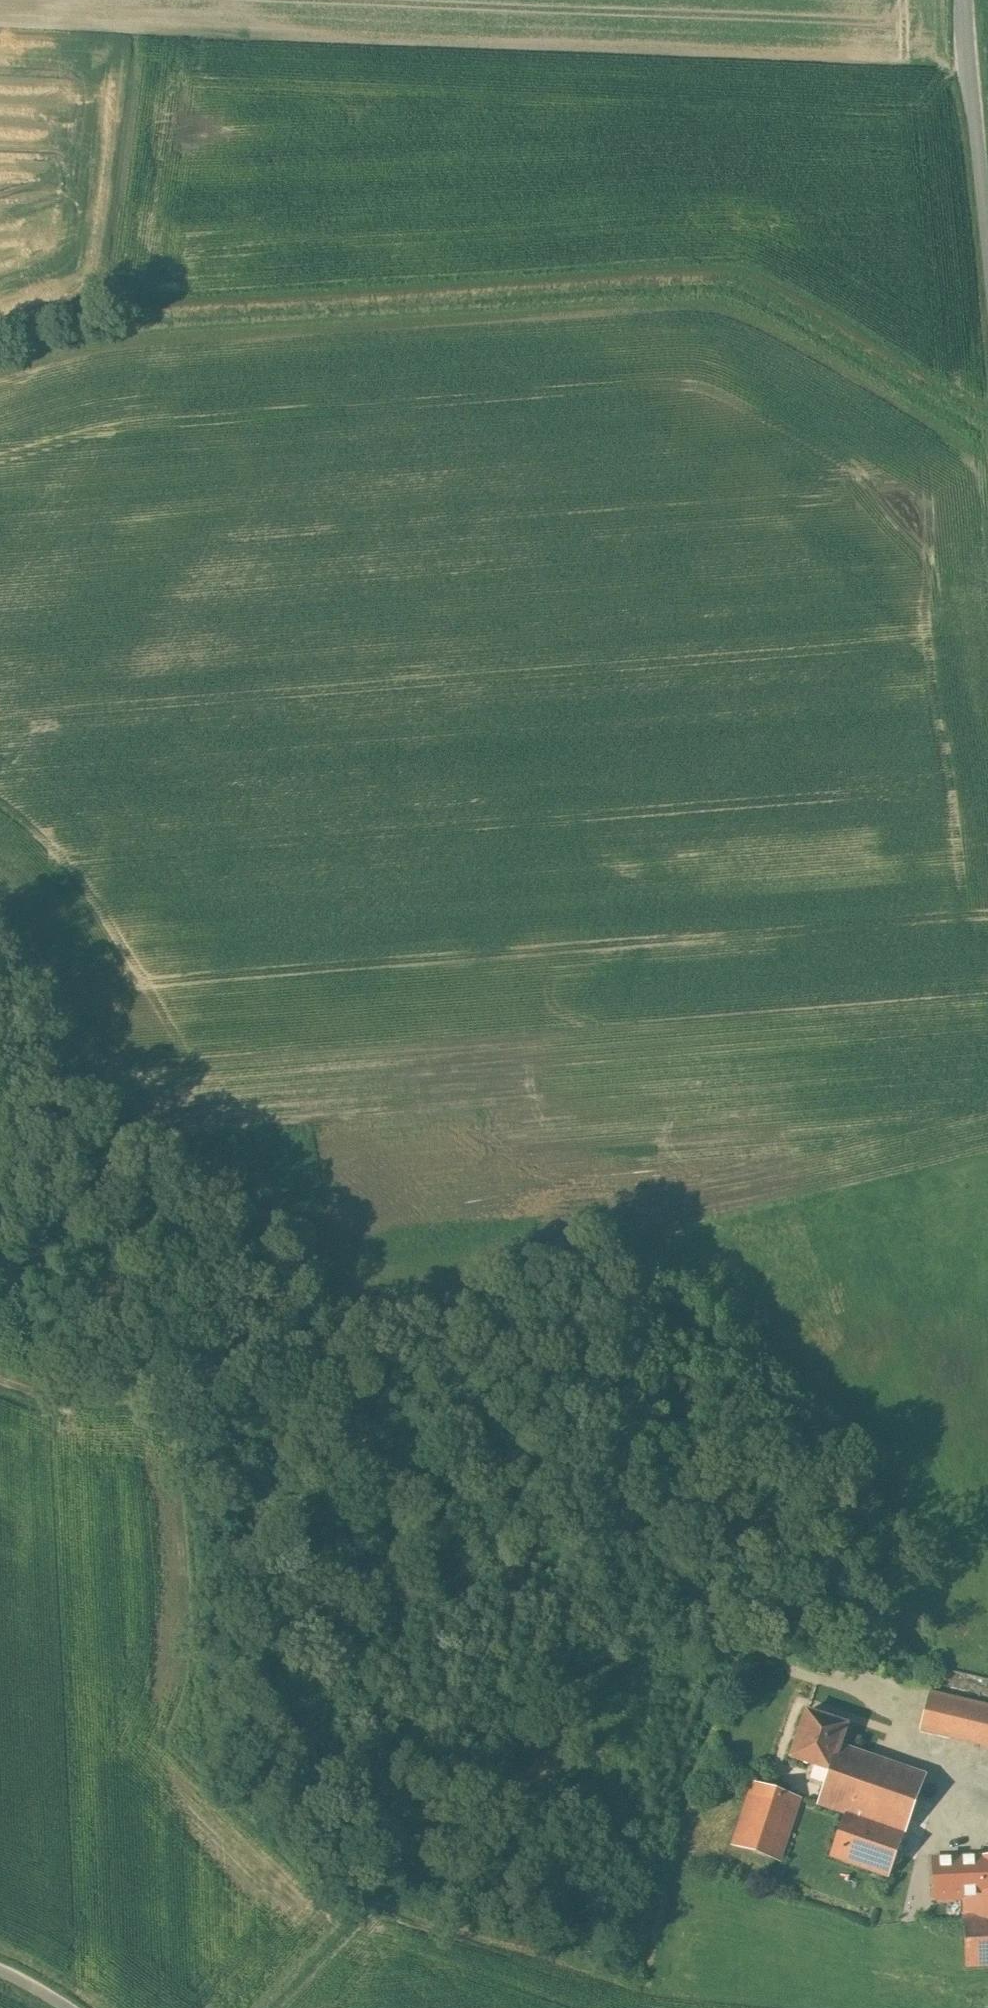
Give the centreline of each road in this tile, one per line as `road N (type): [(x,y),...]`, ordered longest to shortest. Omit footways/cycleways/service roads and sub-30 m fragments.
road 1 (unclassified): [(967,0),(987,247)]

